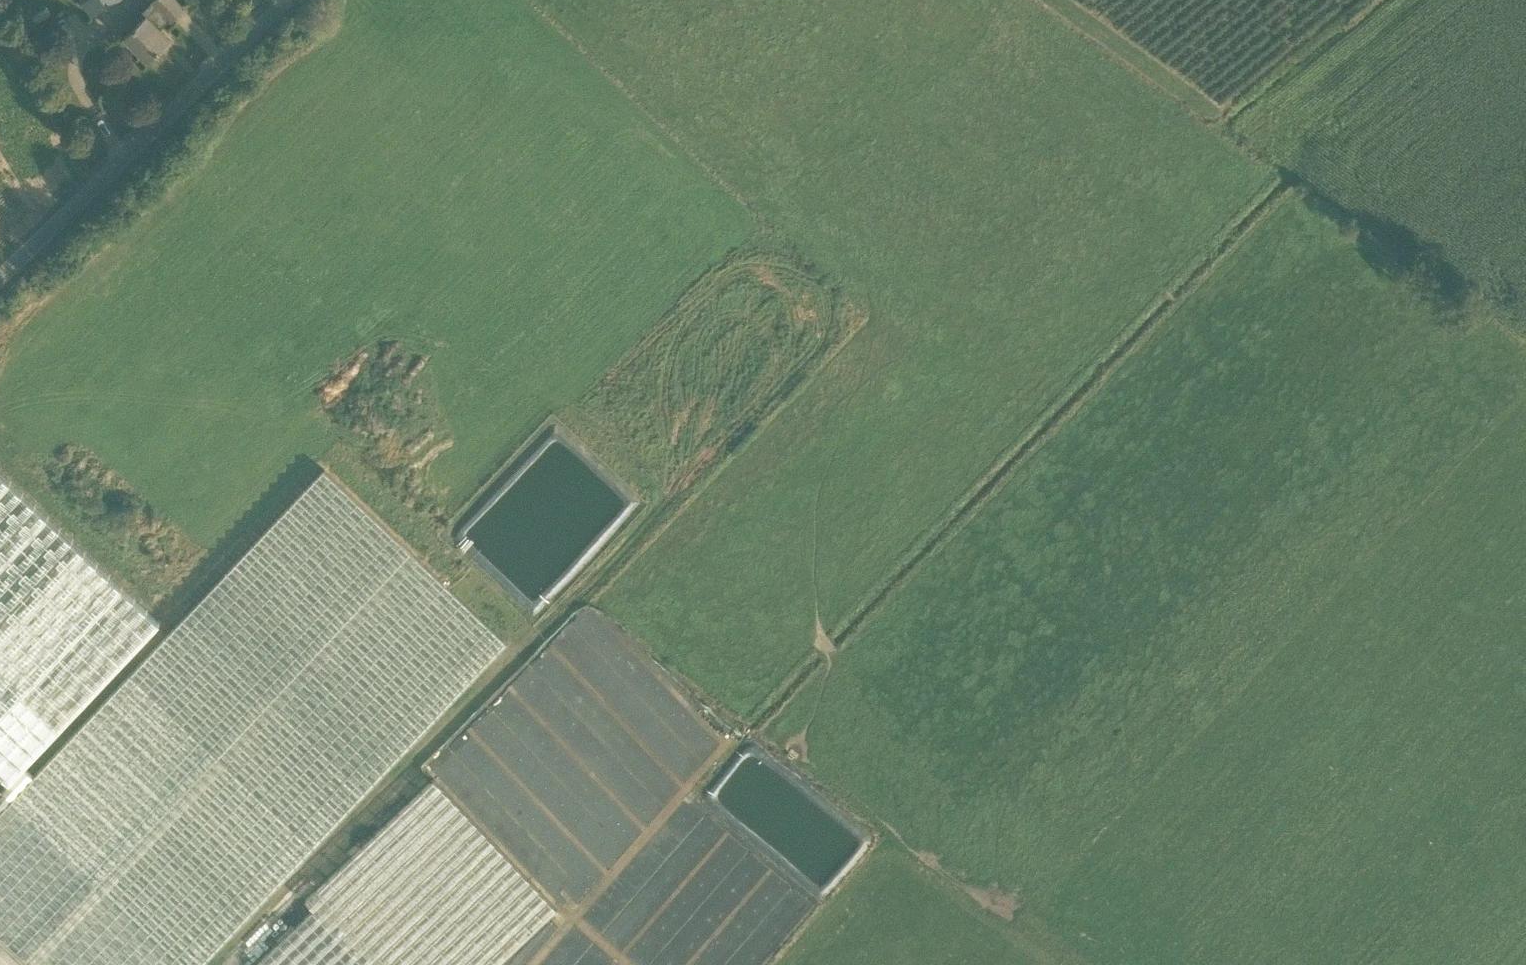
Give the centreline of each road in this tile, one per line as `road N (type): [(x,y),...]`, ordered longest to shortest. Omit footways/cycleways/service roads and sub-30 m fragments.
road 1 (unclassified): [(0,271),(281,0)]

